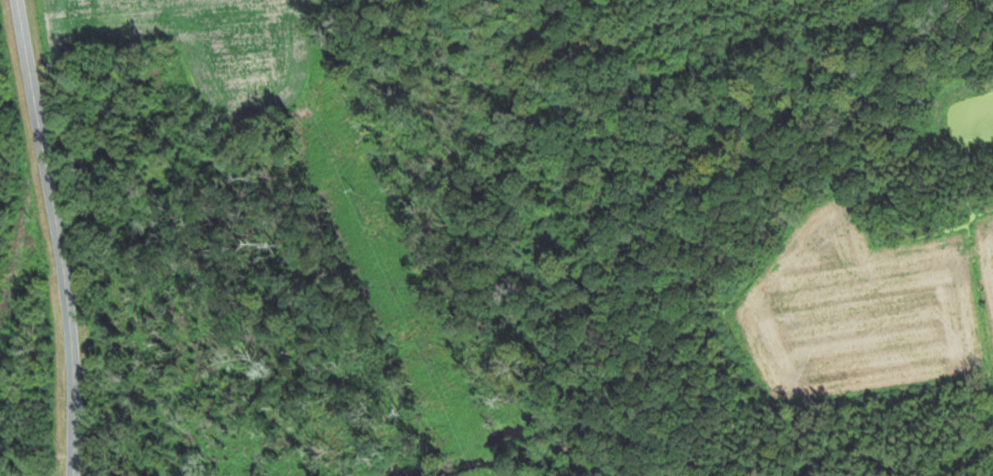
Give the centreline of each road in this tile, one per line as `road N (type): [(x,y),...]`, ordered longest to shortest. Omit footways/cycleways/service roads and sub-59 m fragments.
road 1 (secondary): [(74,475),(72,301),(20,0)]

